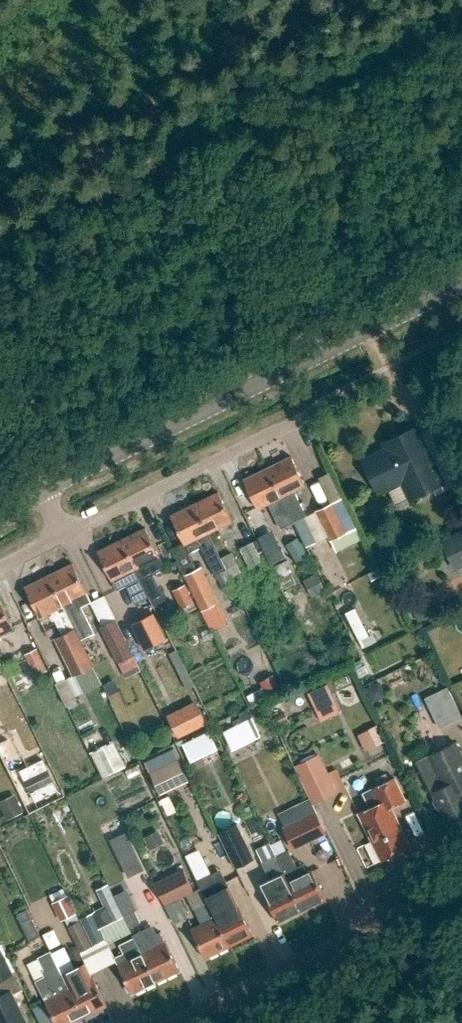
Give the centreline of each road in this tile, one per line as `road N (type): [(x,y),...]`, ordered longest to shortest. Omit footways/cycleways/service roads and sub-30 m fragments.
road 1 (tertiary): [(40,490),(461,272)]
road 2 (residential): [(172,1022),(461,884)]
road 3 (residential): [(293,425),(63,534)]
road 4 (track): [(406,911),(459,1022)]

